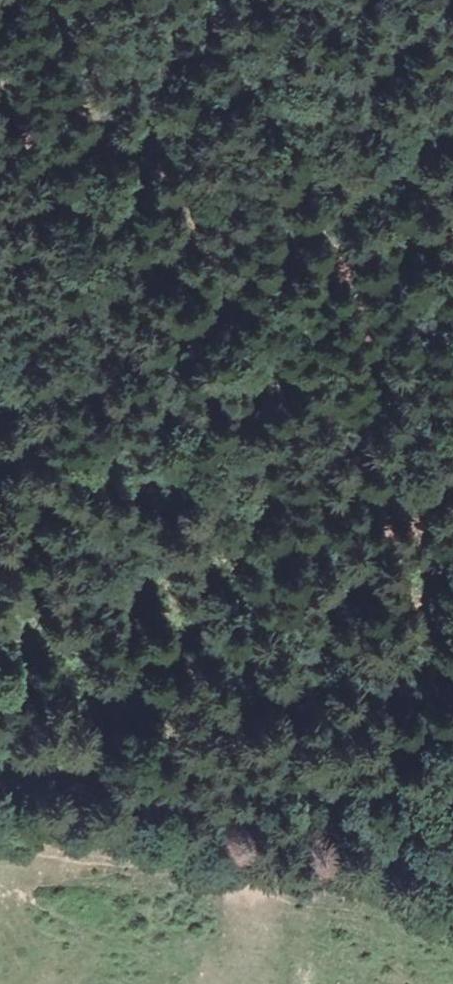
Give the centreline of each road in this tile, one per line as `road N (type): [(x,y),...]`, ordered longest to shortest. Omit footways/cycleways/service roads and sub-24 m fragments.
road 1 (track): [(0,788),(73,785),(242,814),(452,874)]

